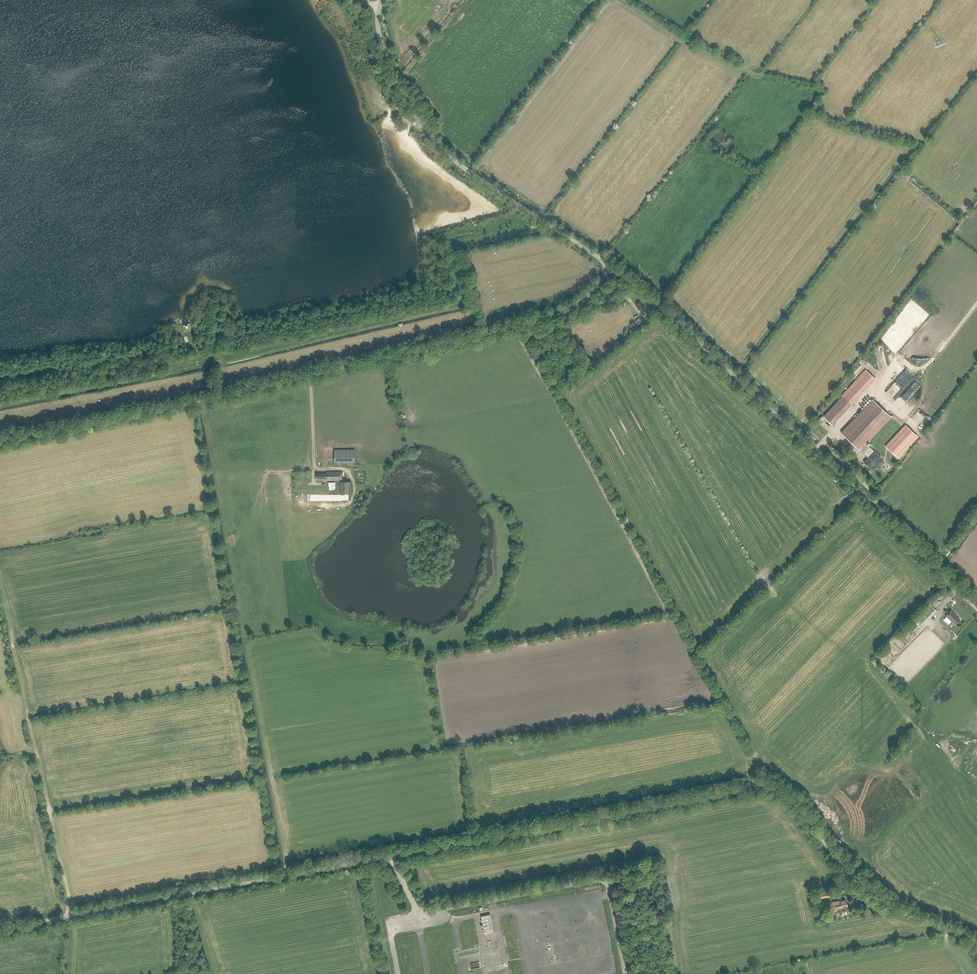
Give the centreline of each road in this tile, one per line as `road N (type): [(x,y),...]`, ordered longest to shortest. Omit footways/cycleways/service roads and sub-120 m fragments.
road 1 (track): [(976,943),(891,904),(844,864),(792,798),(767,785),(391,856)]
road 2 (tertiary): [(0,441),(550,317),(577,304),(611,265)]
road 3 (tertiary): [(976,609),(611,265)]
road 4 (unclassified): [(0,928),(391,856)]
road 5 (unclassified): [(611,265),(467,171),(427,133),(385,56),(381,0)]
road 6 (track): [(309,373),(314,464),(353,478)]

